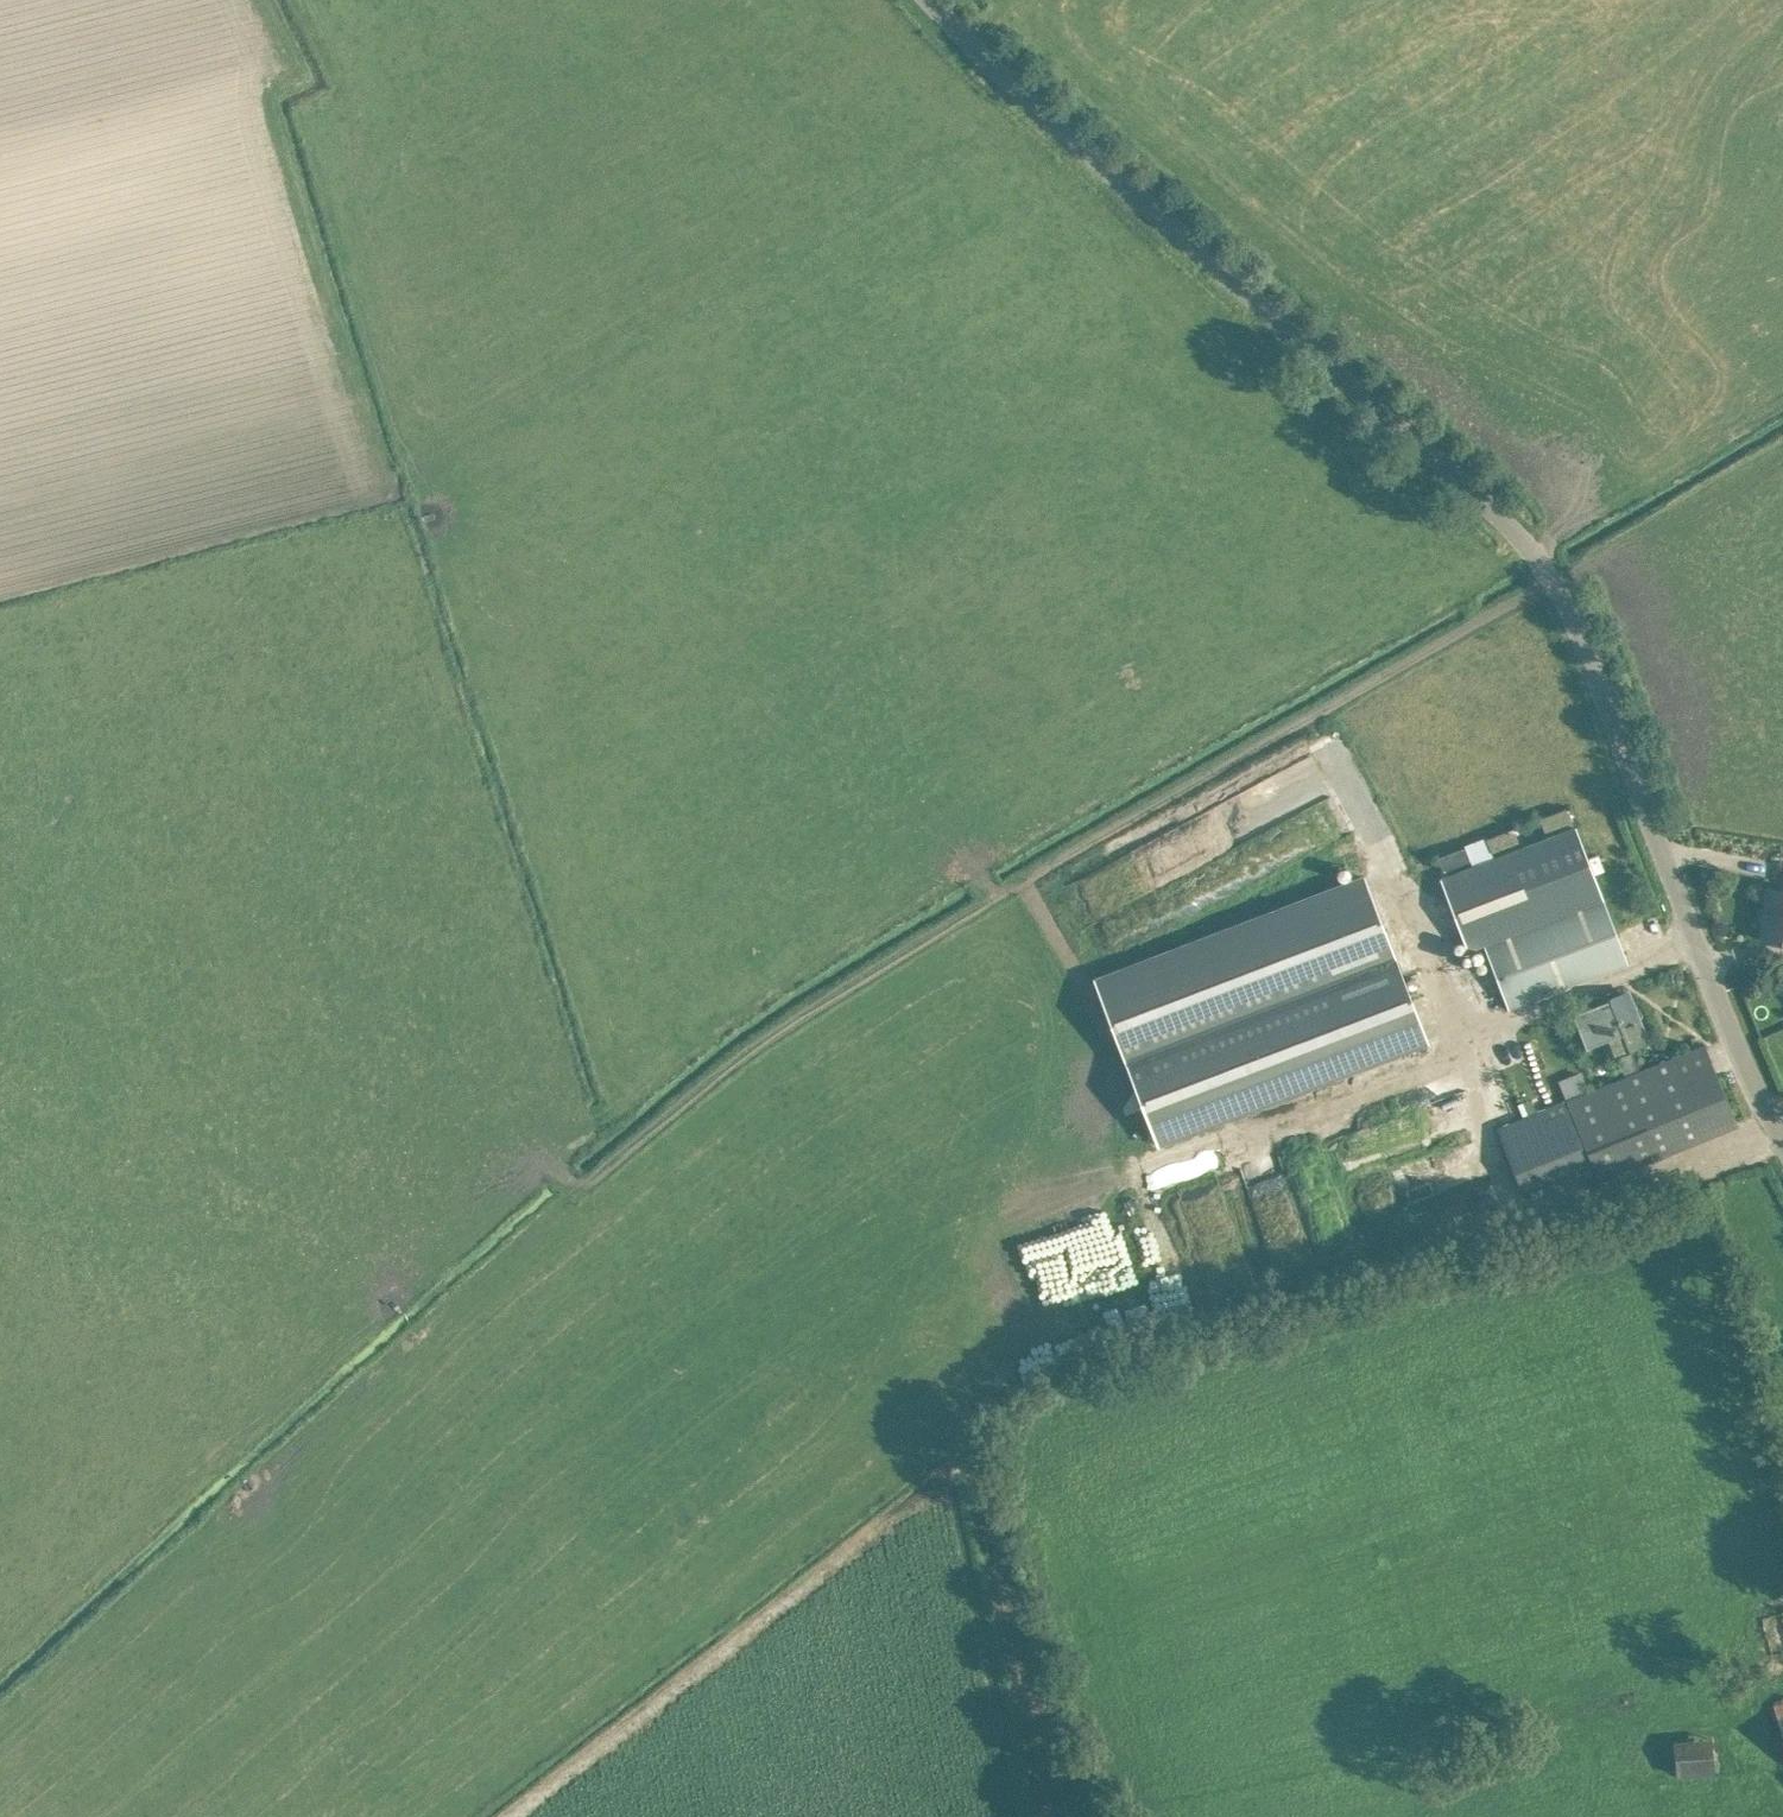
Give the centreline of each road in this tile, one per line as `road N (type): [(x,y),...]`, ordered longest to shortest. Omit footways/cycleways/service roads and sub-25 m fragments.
road 1 (unclassified): [(1782,1116),(1724,994),(1660,813),(1576,622),(1537,558),(1482,494),(930,0)]

